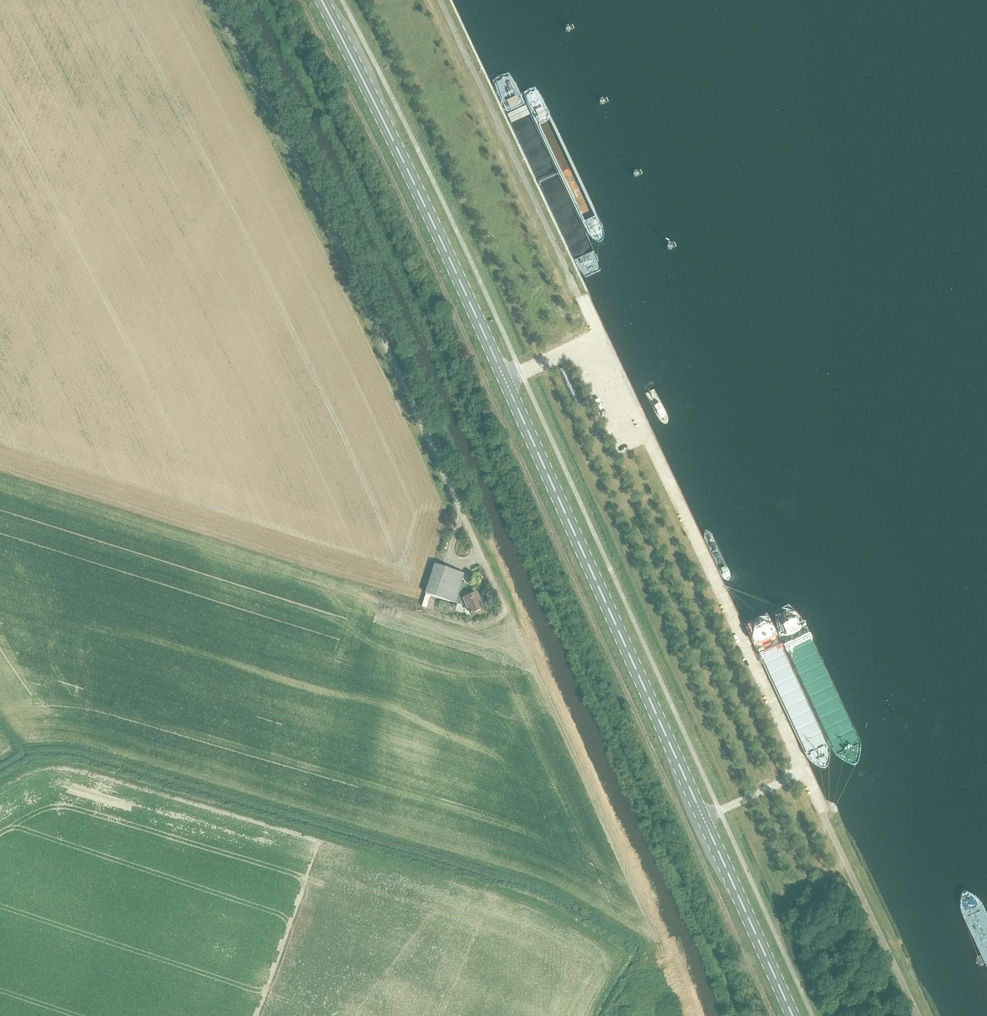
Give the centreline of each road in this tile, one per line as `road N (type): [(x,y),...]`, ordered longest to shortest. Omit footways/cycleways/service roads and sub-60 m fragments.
road 1 (primary): [(796,1015),(500,377),(419,183),(320,0)]
road 2 (unclassified): [(424,609),(478,625),(502,608),(348,269),(211,0)]

